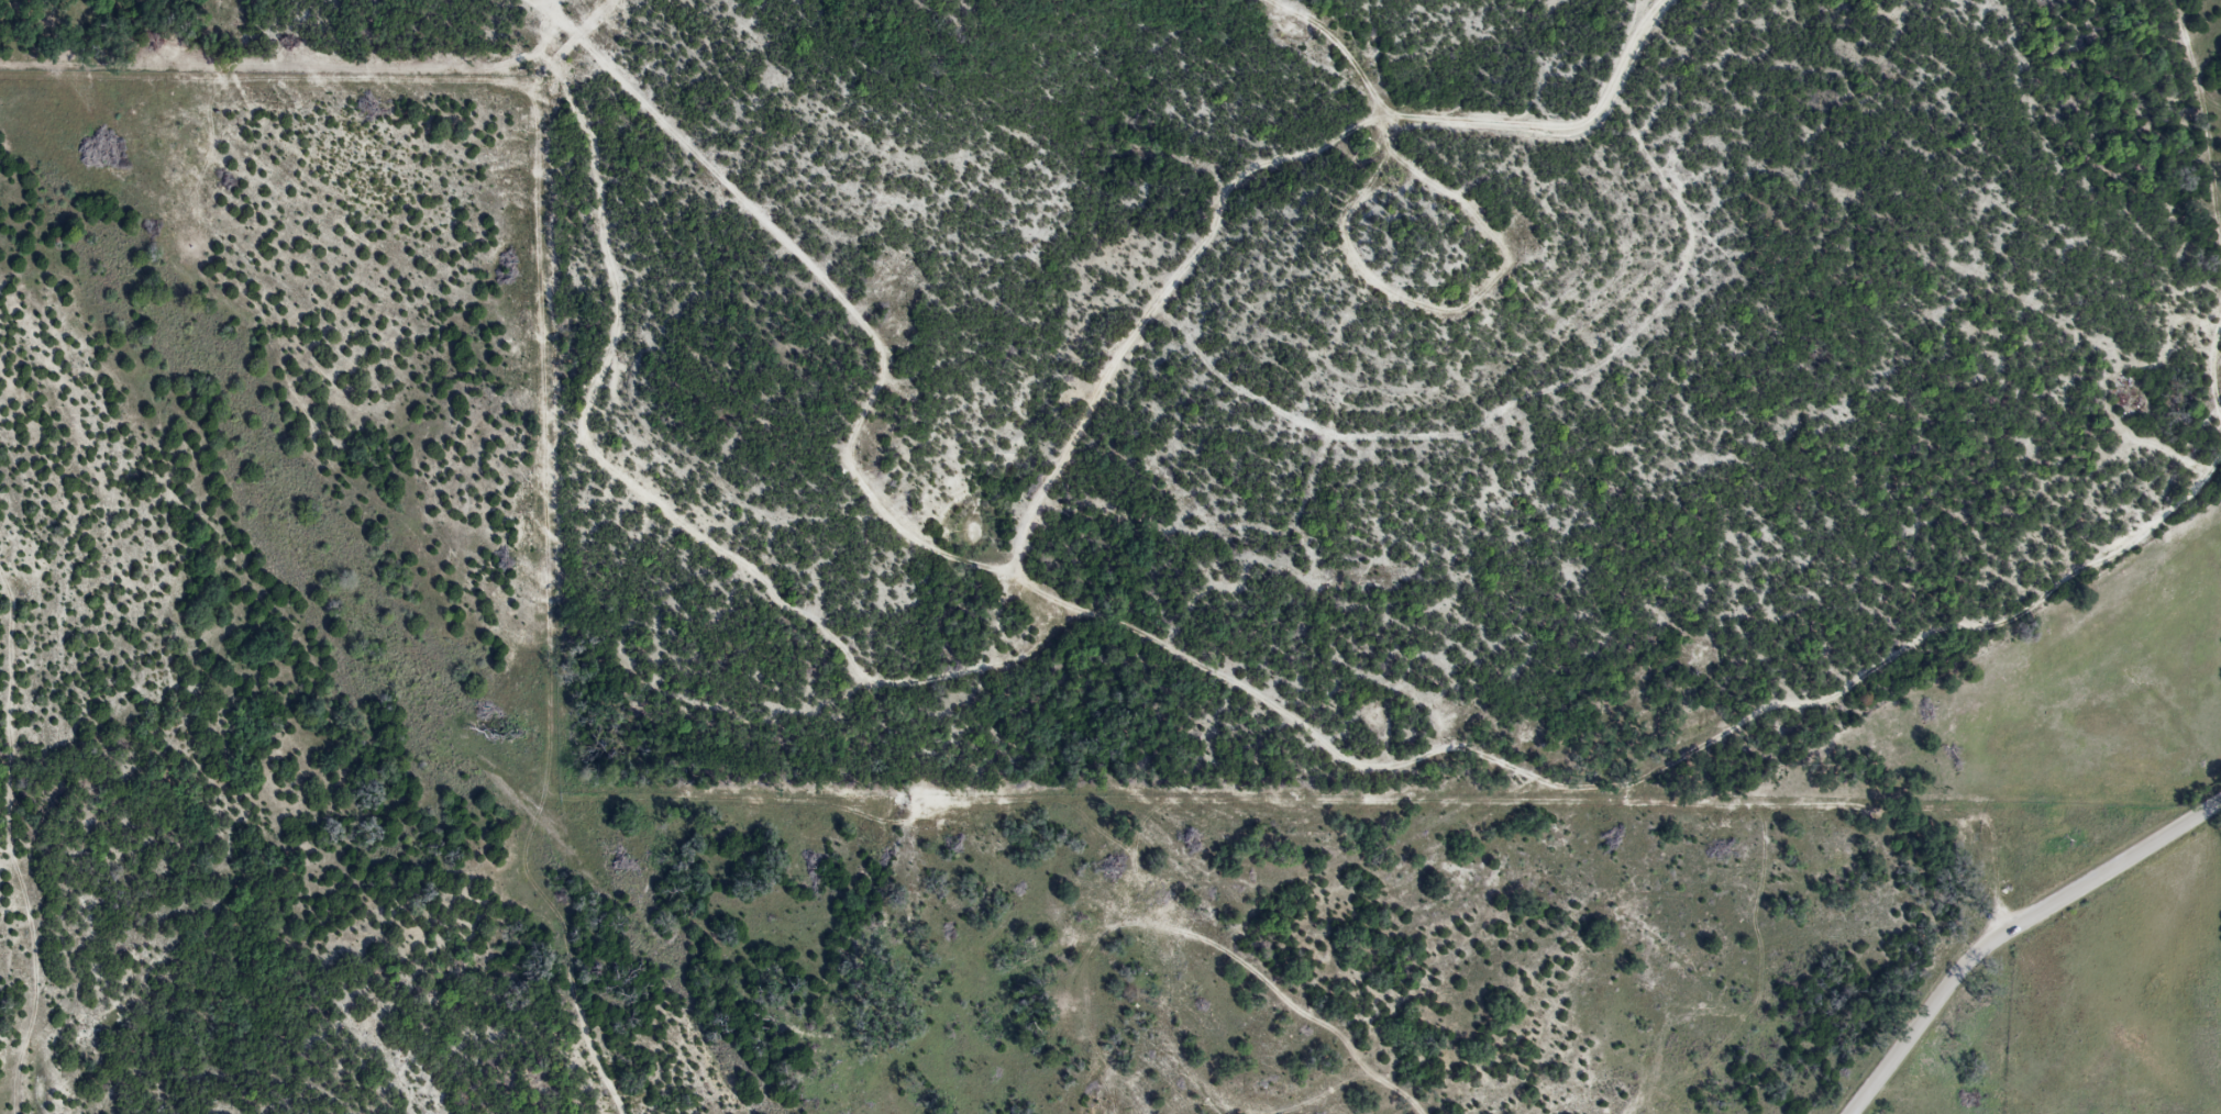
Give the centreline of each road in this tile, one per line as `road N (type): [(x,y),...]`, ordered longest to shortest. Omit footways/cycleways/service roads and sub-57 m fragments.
road 1 (residential): [(1855,1113),(1991,940),(2220,800)]

